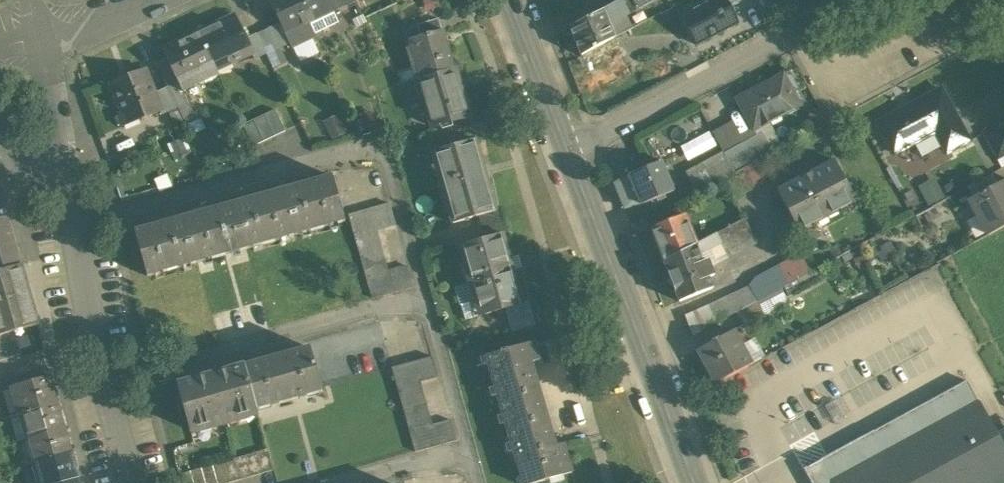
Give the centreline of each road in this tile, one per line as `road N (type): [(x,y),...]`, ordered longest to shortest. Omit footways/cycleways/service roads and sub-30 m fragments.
road 1 (residential): [(427,300),(385,160),(370,150),(75,233)]
road 2 (secondary): [(693,482),(568,153)]
road 3 (residential): [(568,153),(863,0)]
road 4 (residential): [(427,300),(108,386)]
road 5 (secondary): [(568,153),(510,0)]
road 6 (residential): [(468,453),(427,300)]
road 7 (residential): [(65,190),(47,44)]
road 8 (residential): [(47,44),(175,0)]

